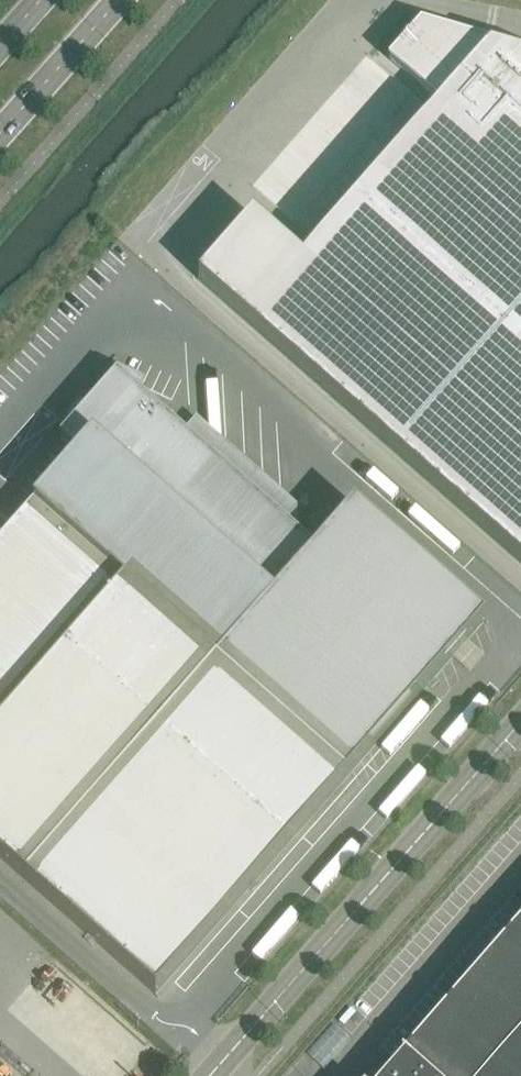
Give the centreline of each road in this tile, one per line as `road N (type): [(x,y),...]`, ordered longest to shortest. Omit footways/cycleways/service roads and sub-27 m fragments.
road 1 (unclassified): [(520,722),(209,1075)]
road 2 (secondary): [(0,132),(118,0)]

